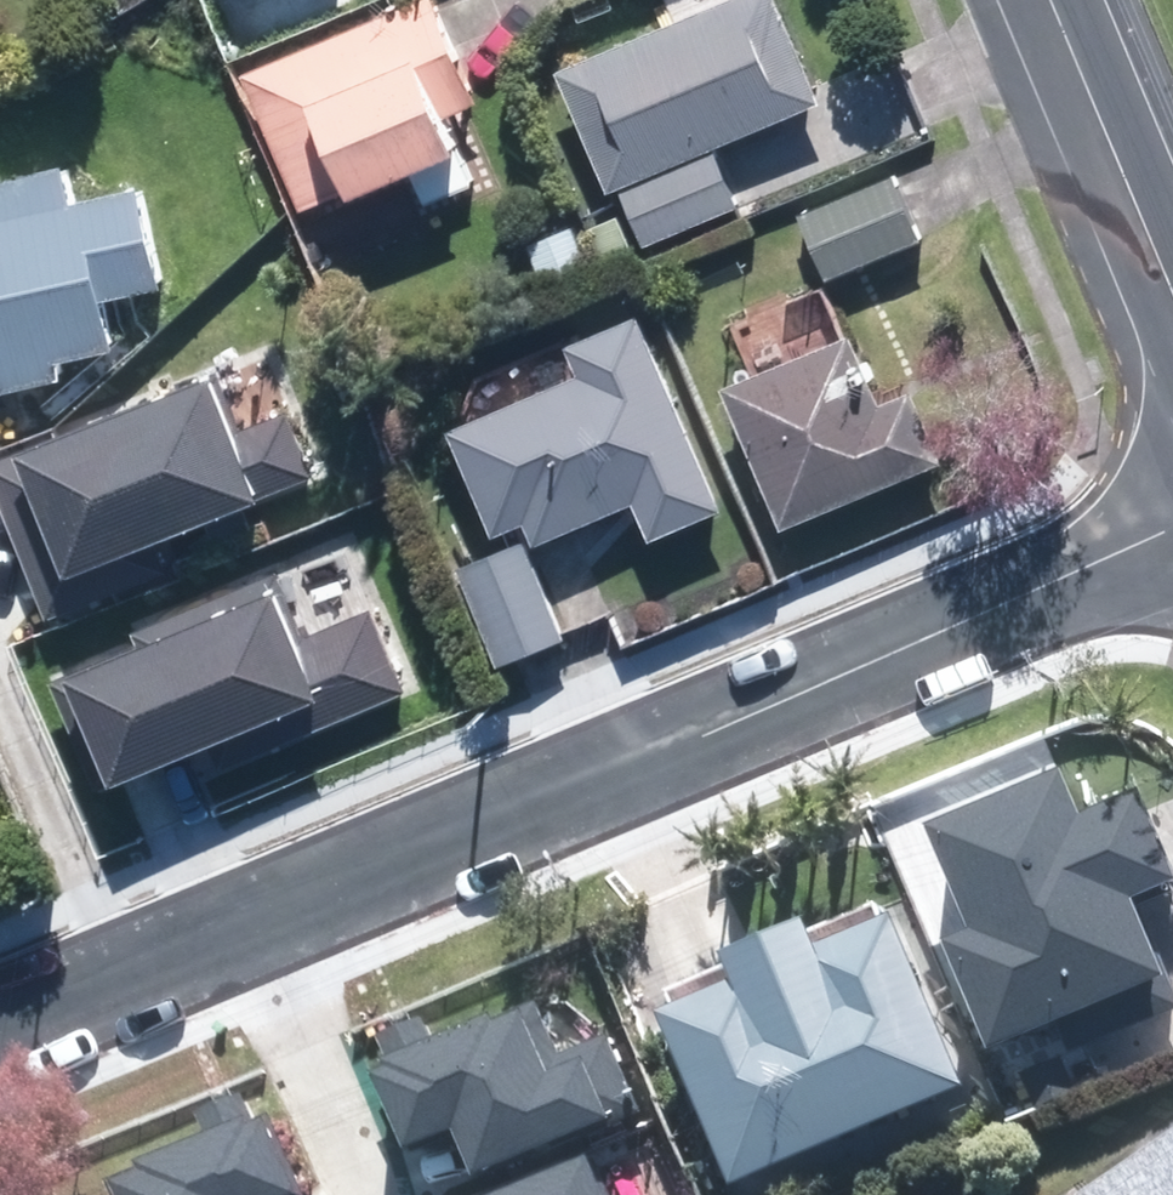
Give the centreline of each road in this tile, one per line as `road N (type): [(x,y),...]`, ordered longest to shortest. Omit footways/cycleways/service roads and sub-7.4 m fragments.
road 1 (residential): [(0,1019),(1172,524)]
road 2 (tertiary): [(1050,0),(1172,295)]

